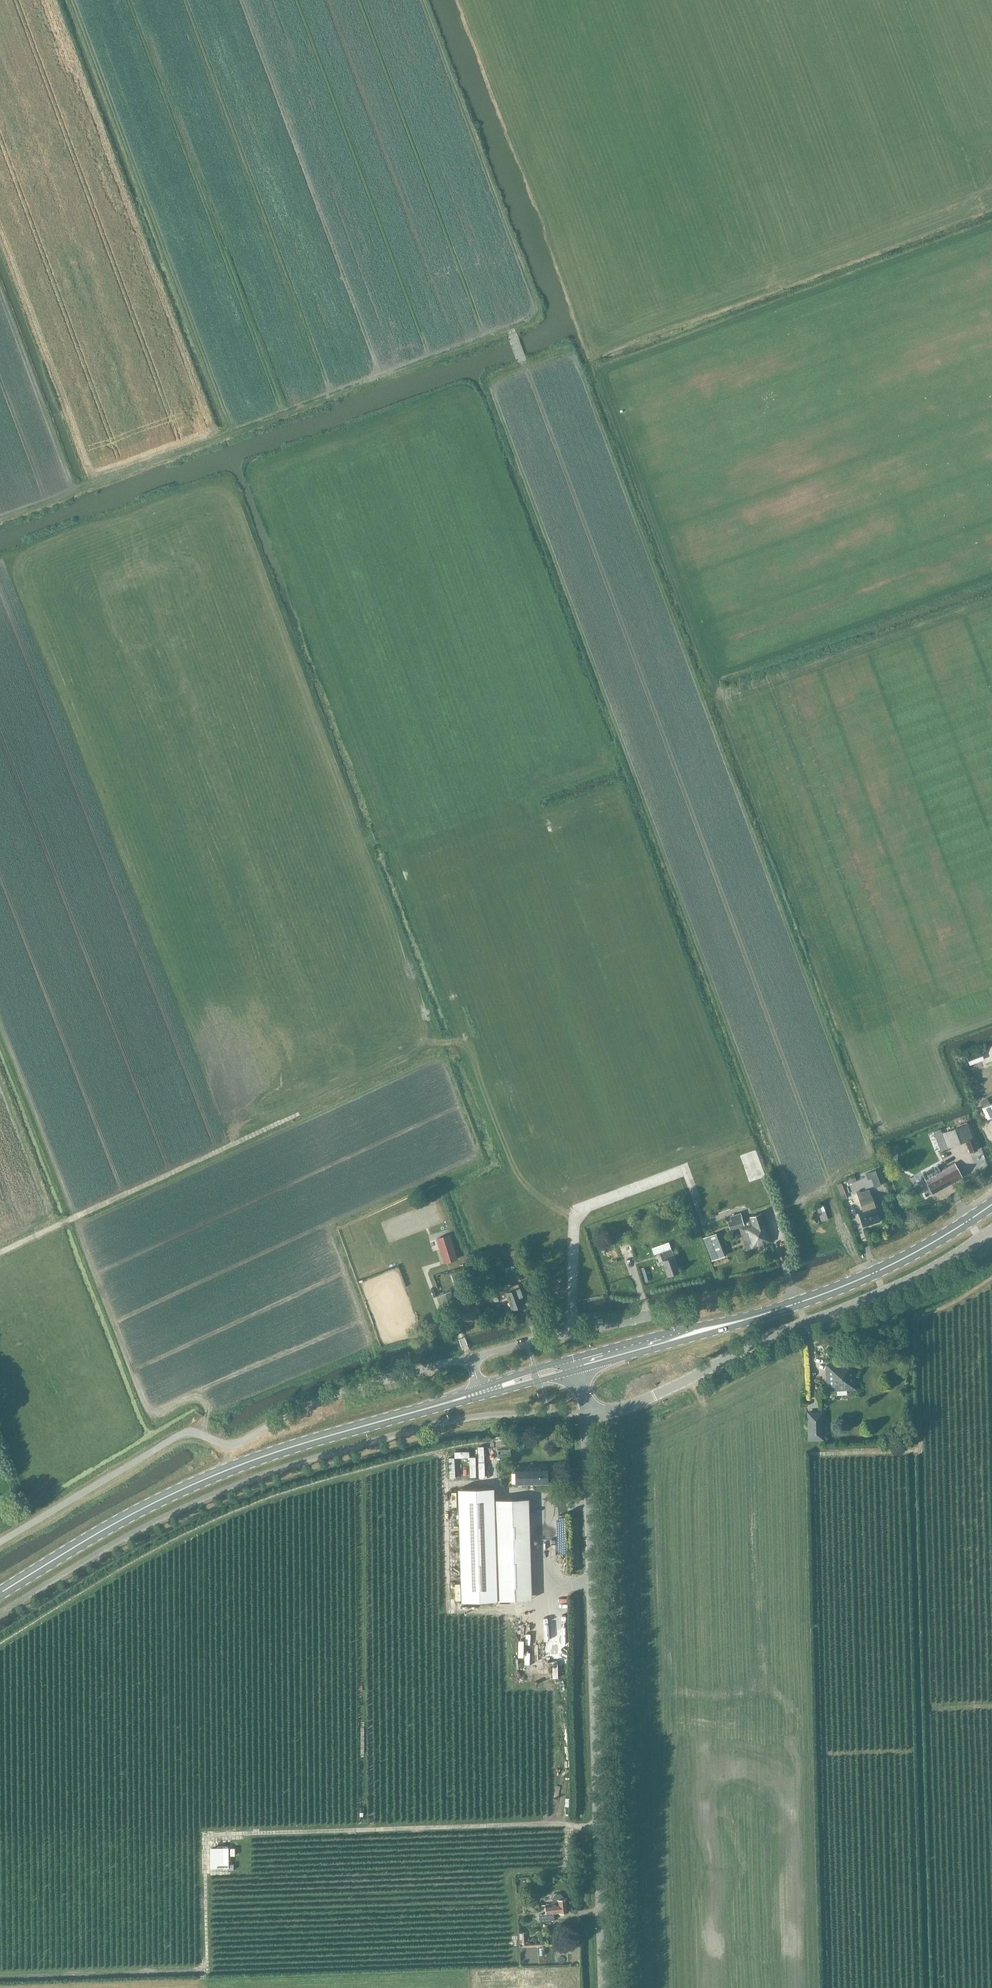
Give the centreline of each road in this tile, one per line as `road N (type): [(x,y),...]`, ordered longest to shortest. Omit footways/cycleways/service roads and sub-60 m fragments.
road 1 (unclassified): [(602,1987),(587,1415)]
road 2 (secondary): [(0,1593),(155,1502),(237,1466),(482,1392)]
road 3 (unclassified): [(0,1542),(181,1435),(241,1444),(343,1392),(470,1359)]
road 4 (secondary): [(991,1205),(843,1287),(575,1364)]
road 5 (unclassified): [(587,1415),(655,1396),(763,1342),(898,1290),(991,1233)]
road 6 (unclassified): [(470,1359),(665,1315)]

